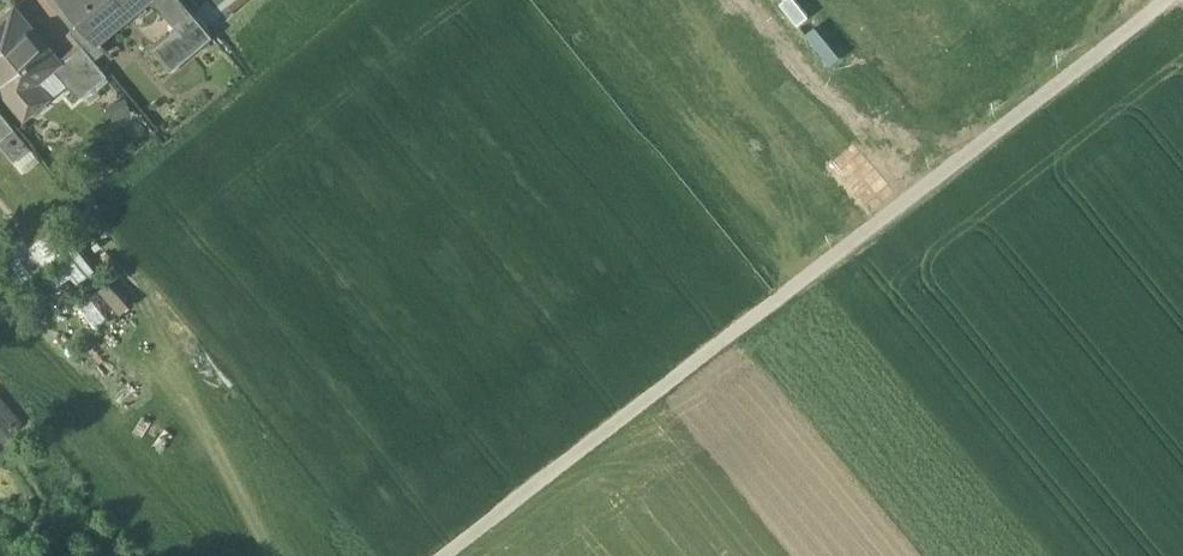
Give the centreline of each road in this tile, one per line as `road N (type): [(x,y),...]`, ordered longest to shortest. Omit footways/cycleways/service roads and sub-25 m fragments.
road 1 (track): [(1164,0),(439,555)]

